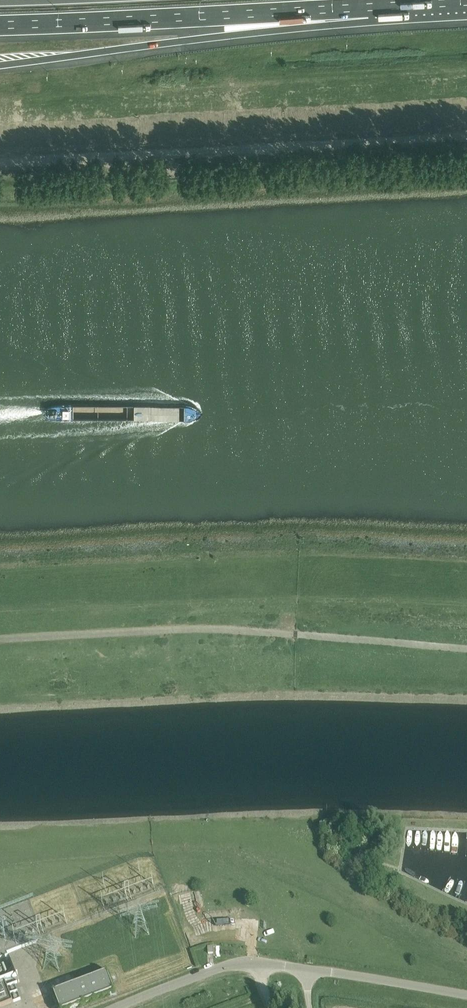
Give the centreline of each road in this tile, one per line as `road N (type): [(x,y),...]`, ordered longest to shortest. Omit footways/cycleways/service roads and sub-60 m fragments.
road 1 (motorway): [(0,65),(362,8)]
road 2 (motorway): [(0,25),(362,8)]
road 3 (unclassified): [(302,967),(237,963),(124,1007)]
road 4 (unclassified): [(302,967),(466,998)]

